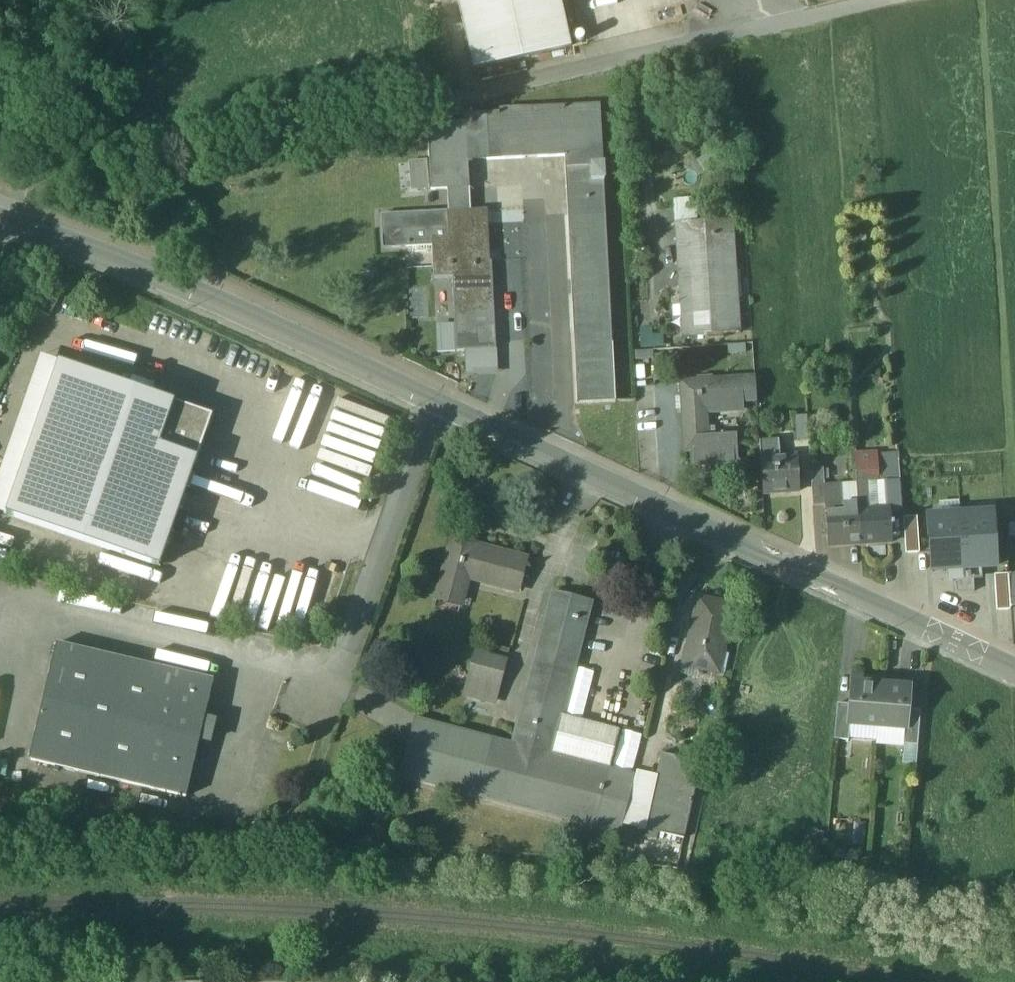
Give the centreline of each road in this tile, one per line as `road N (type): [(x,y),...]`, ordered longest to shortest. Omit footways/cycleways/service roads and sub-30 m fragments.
road 1 (tertiary): [(1014,666),(334,349),(0,212)]
road 2 (track): [(27,221),(23,206),(74,166),(293,90),(345,78),(412,82),(478,101)]
road 3 (residential): [(478,101),(918,0)]

